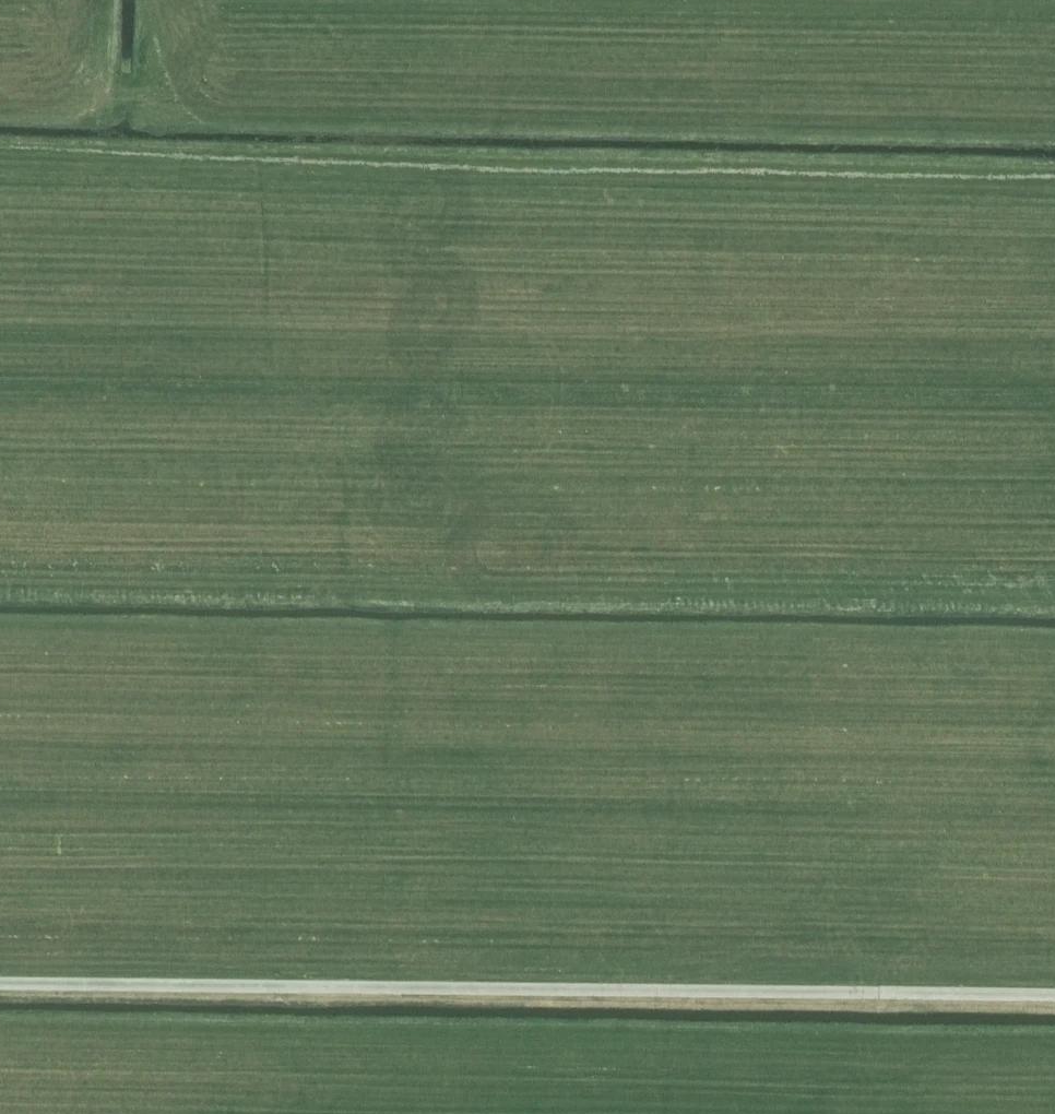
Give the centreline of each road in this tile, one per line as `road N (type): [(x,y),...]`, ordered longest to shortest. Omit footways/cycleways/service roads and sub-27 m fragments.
road 1 (track): [(0,982),(1054,994)]

